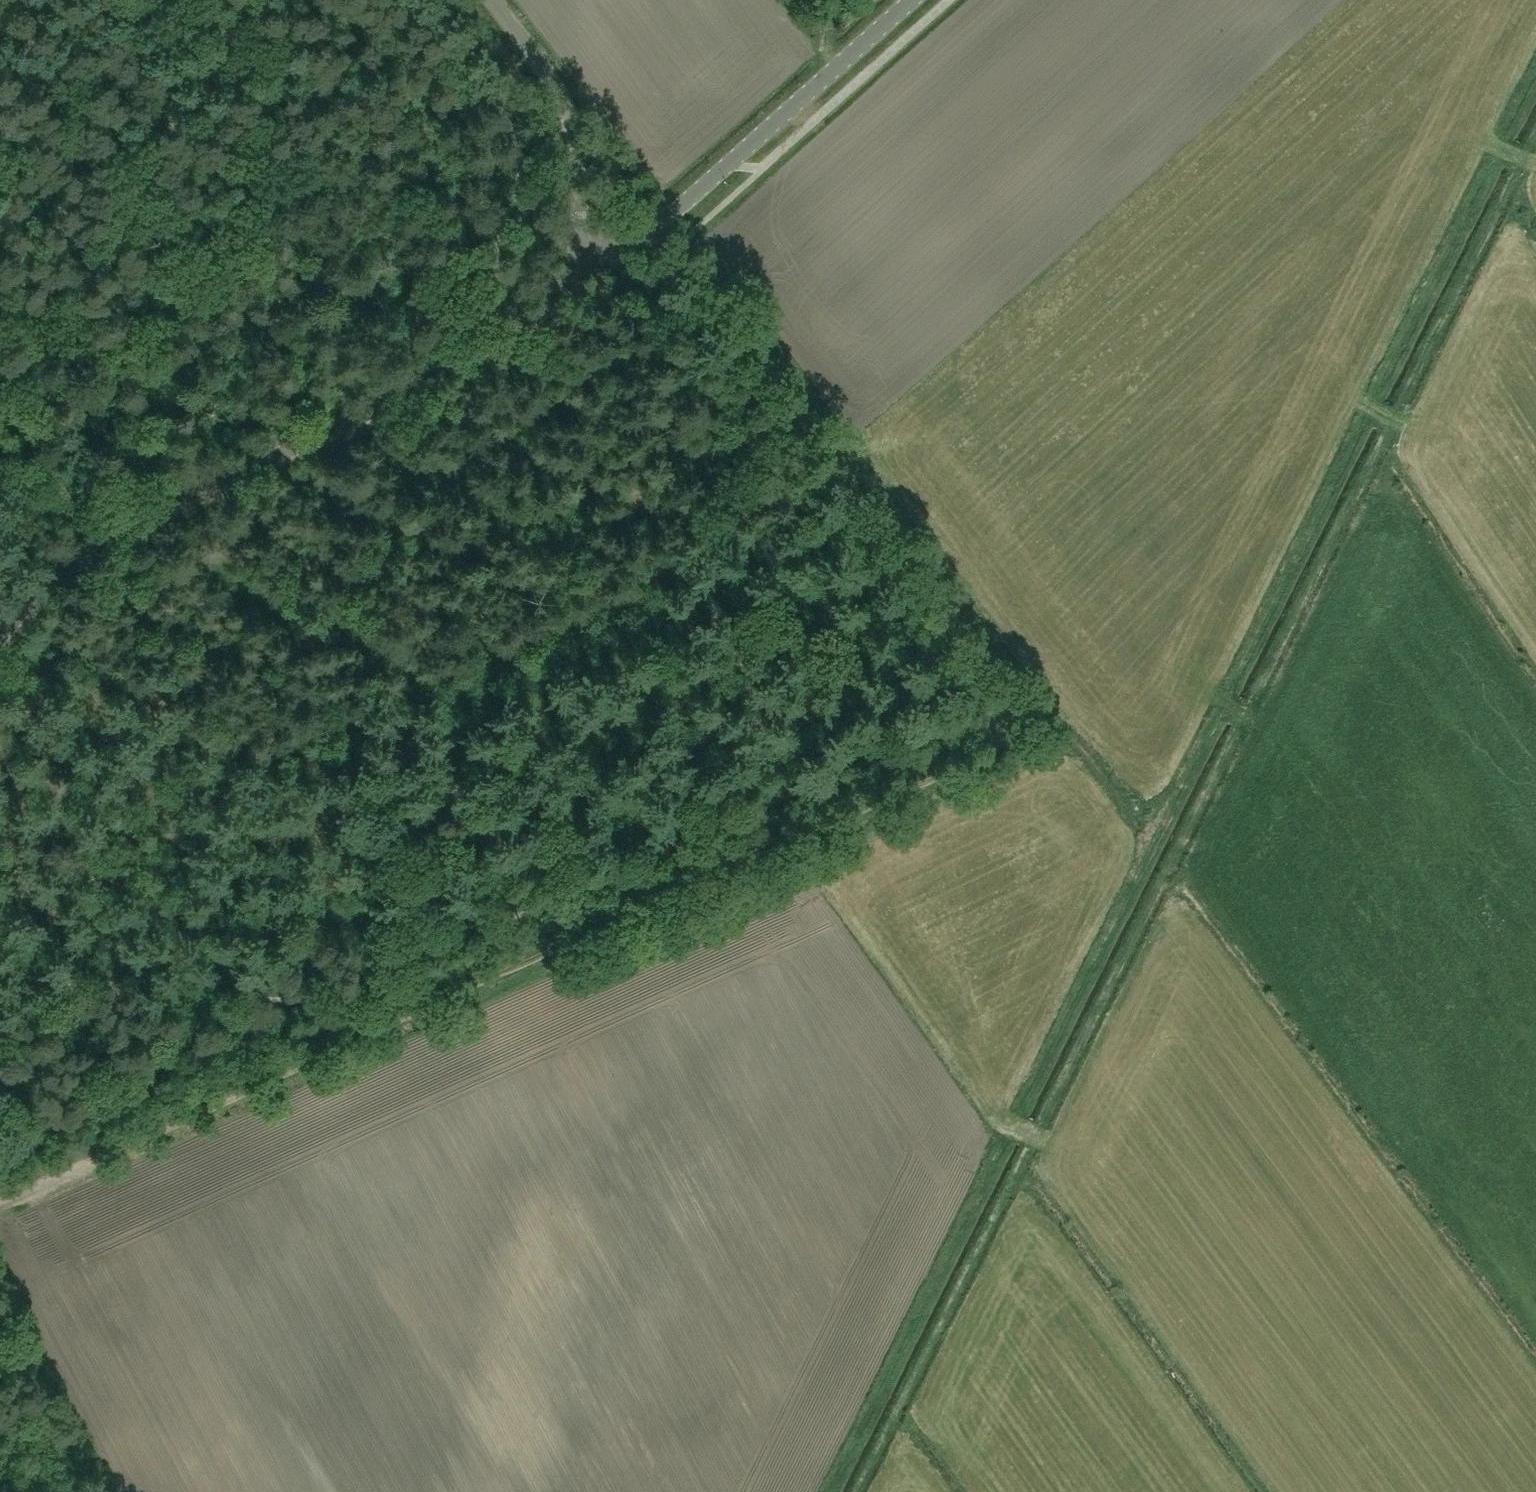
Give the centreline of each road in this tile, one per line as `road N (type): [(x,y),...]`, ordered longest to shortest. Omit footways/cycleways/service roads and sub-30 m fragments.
road 1 (track): [(679,249),(1042,730),(0,1202)]
road 2 (unclassified): [(0,634),(120,530),(394,403),(541,313),(579,254)]
road 3 (unclassified): [(579,254),(608,251),(658,224),(916,0)]
road 4 (unclassified): [(579,254),(571,123),(542,65),(493,0)]

